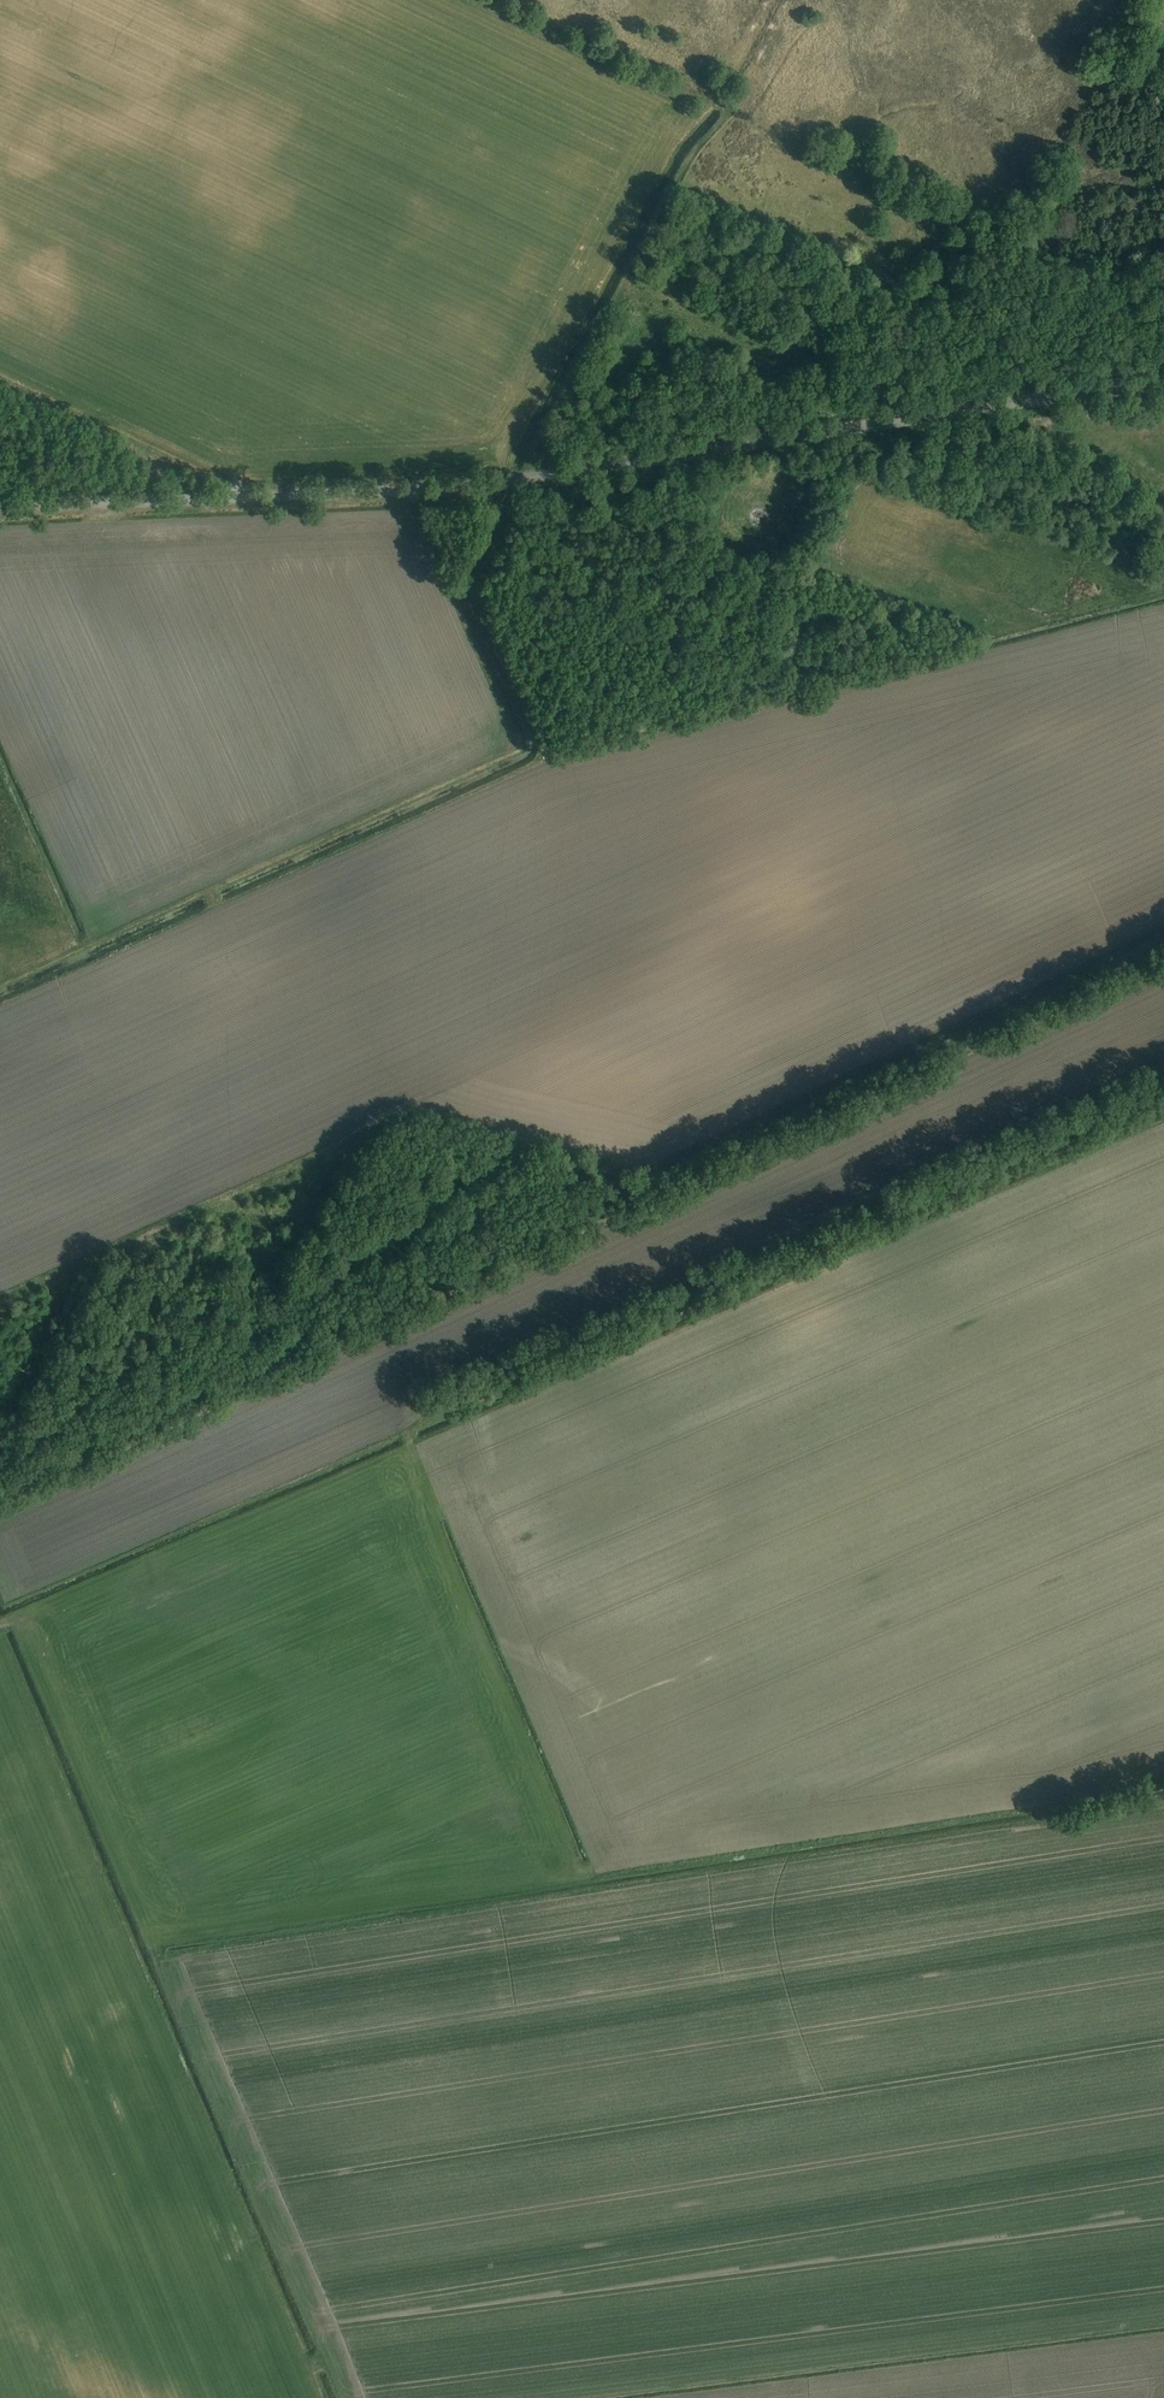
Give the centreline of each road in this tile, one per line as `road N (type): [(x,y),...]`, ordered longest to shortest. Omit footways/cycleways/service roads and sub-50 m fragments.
road 1 (tertiary): [(0,507),(462,486),(1163,385)]
road 2 (track): [(0,1634),(321,2397)]

